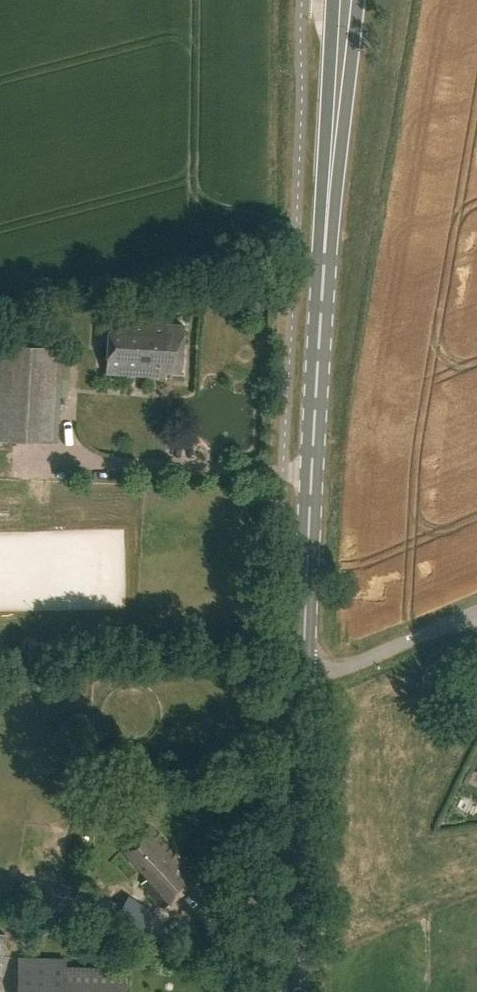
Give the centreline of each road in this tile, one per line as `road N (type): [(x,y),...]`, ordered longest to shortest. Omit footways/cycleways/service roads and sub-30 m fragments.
road 1 (primary): [(302,687),(335,131)]
road 2 (primary): [(301,991),(302,687)]
road 3 (unclassified): [(302,687),(476,612)]
road 4 (primary): [(335,131),(353,0)]
road 5 (primary): [(336,0),(335,131)]

